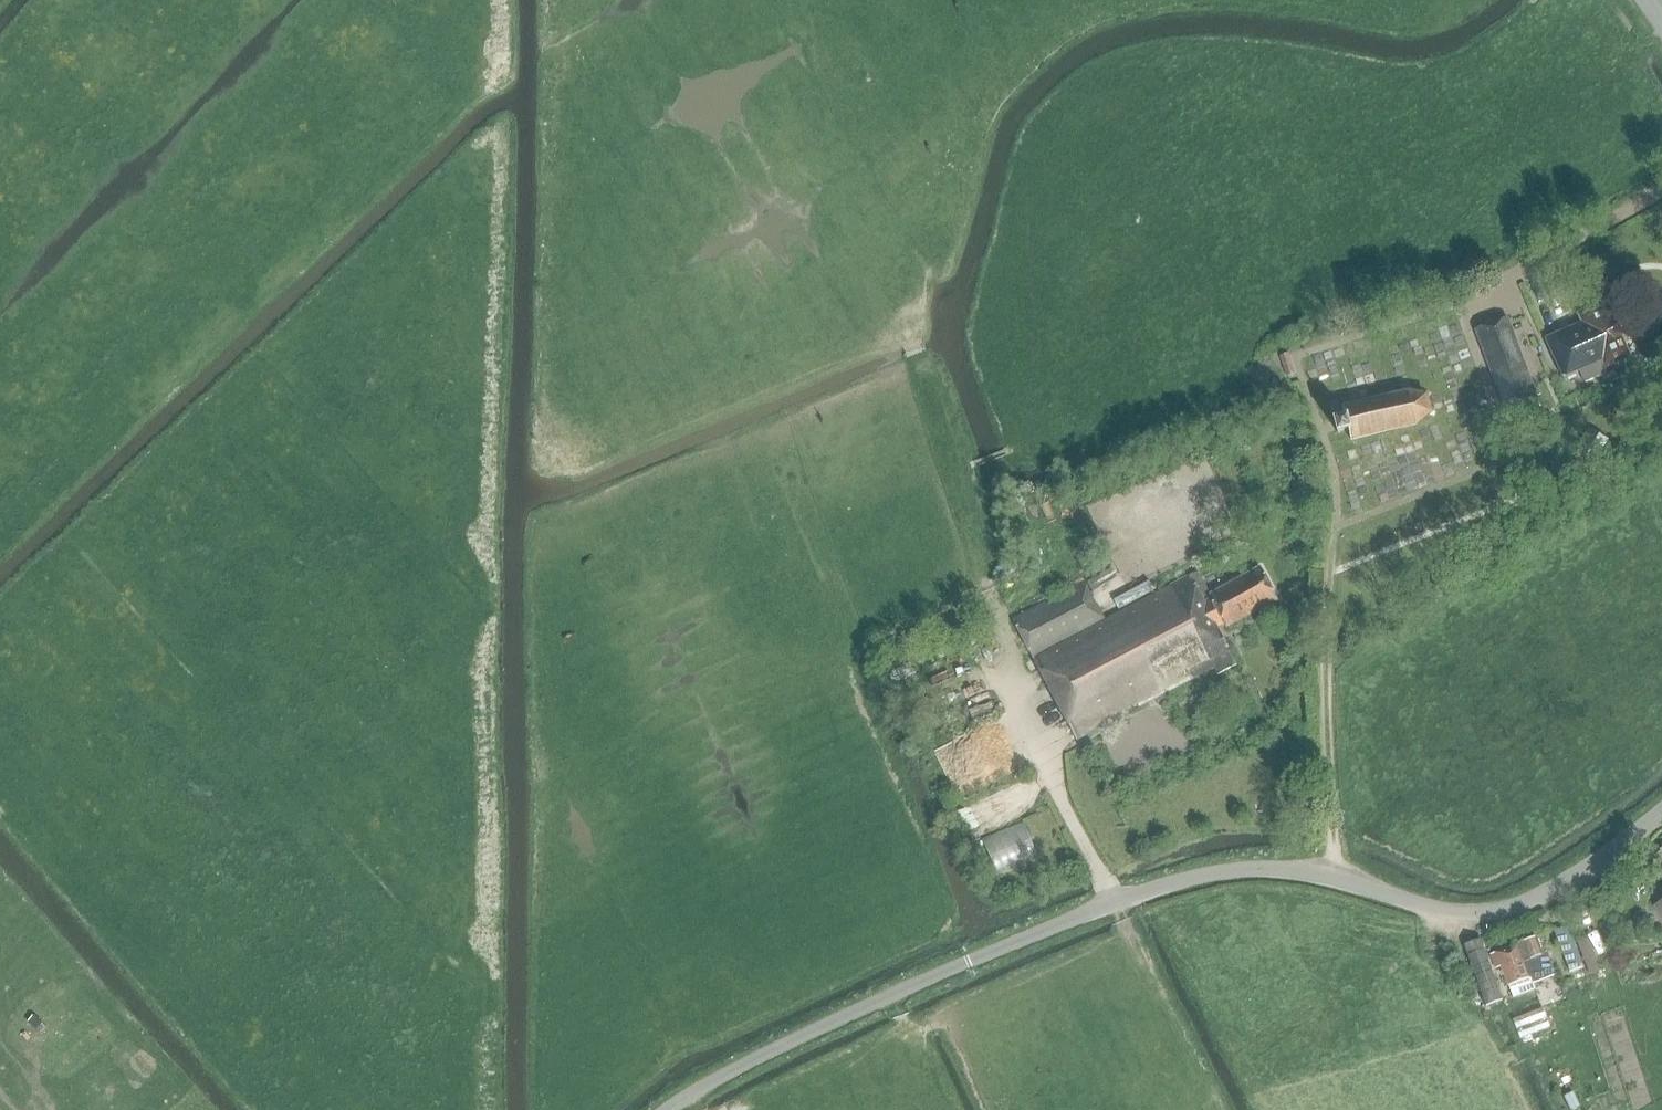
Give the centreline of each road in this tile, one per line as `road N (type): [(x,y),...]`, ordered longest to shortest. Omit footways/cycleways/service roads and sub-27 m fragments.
road 1 (unclassified): [(666,1109),(750,1061),(1146,886),(1214,873),(1334,874),(1424,904),(1489,912),(1571,879),(1661,811)]

